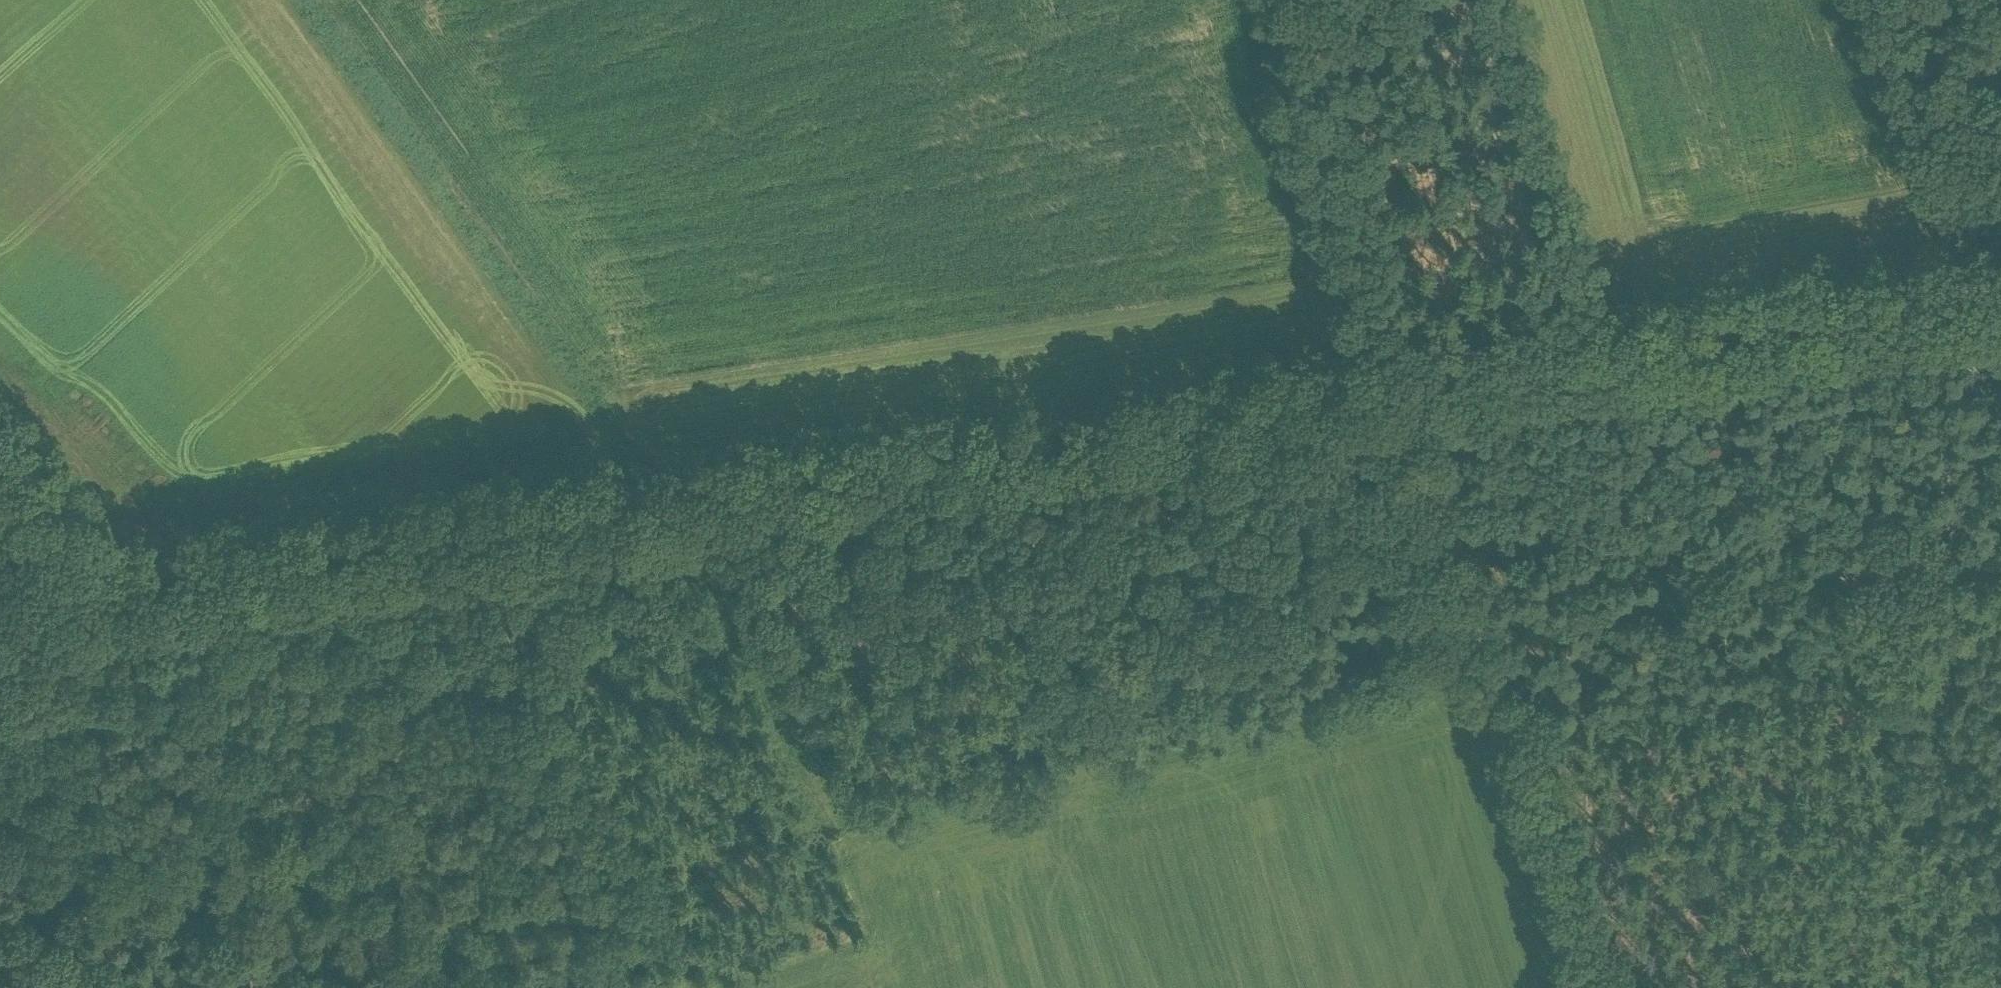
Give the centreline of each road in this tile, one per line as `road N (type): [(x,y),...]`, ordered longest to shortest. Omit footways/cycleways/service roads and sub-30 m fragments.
road 1 (track): [(2000,276),(0,598)]
road 2 (unclassified): [(1581,987),(1262,0)]
road 3 (track): [(638,490),(739,647),(893,941),(739,987)]
road 4 (track): [(450,521),(680,987)]
road 5 (track): [(115,577),(0,456)]

